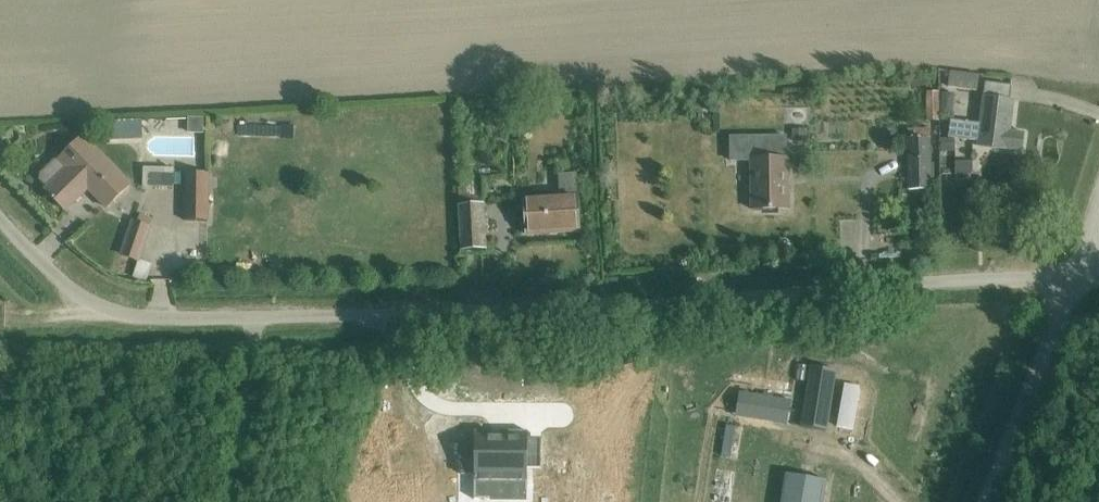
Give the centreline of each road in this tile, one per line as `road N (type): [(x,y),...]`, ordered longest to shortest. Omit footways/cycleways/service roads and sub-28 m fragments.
road 1 (unclassified): [(1072,277),(485,312),(146,318),(86,302),(0,220)]
road 2 (unclassified): [(1072,277),(984,501)]

